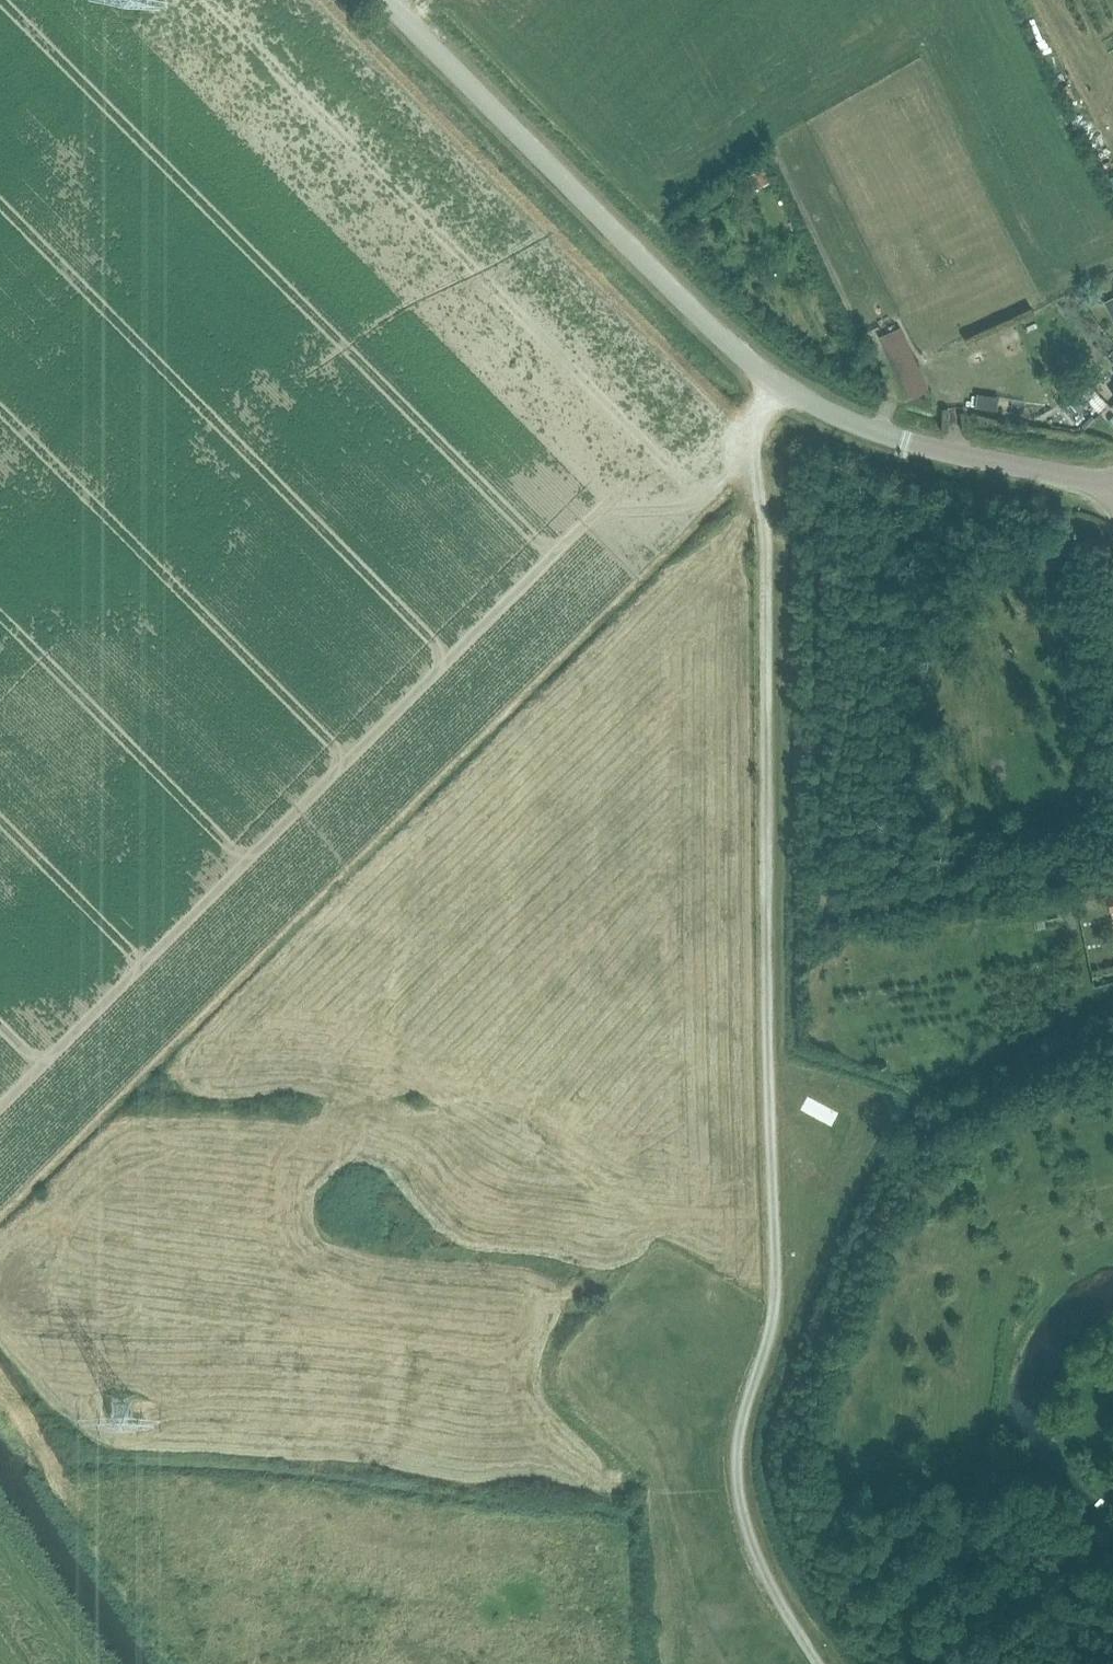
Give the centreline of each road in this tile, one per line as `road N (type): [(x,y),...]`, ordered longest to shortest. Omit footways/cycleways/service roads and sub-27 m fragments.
road 1 (unclassified): [(1112,494),(912,450),(767,383),(384,0)]

